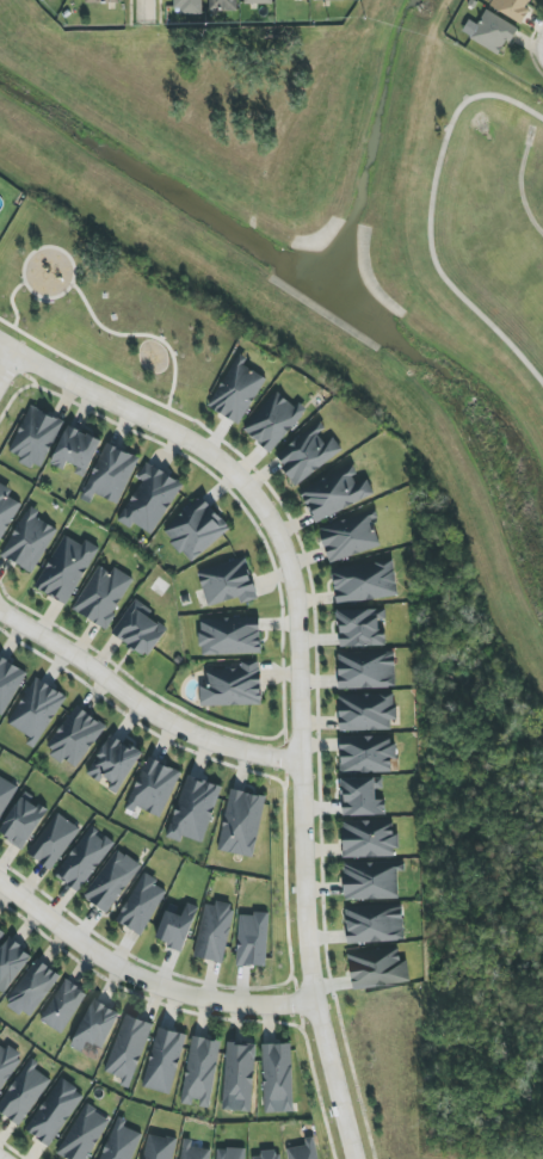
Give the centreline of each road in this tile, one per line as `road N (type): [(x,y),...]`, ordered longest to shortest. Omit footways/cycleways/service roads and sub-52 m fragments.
road 1 (residential): [(357,1158),(308,958),(295,582),(270,517),(196,443),(0,341)]
road 2 (residential): [(0,882),(116,967),(177,993),(243,1005),(317,999)]
road 3 (residential): [(0,611),(143,709),(242,752),(301,759)]

